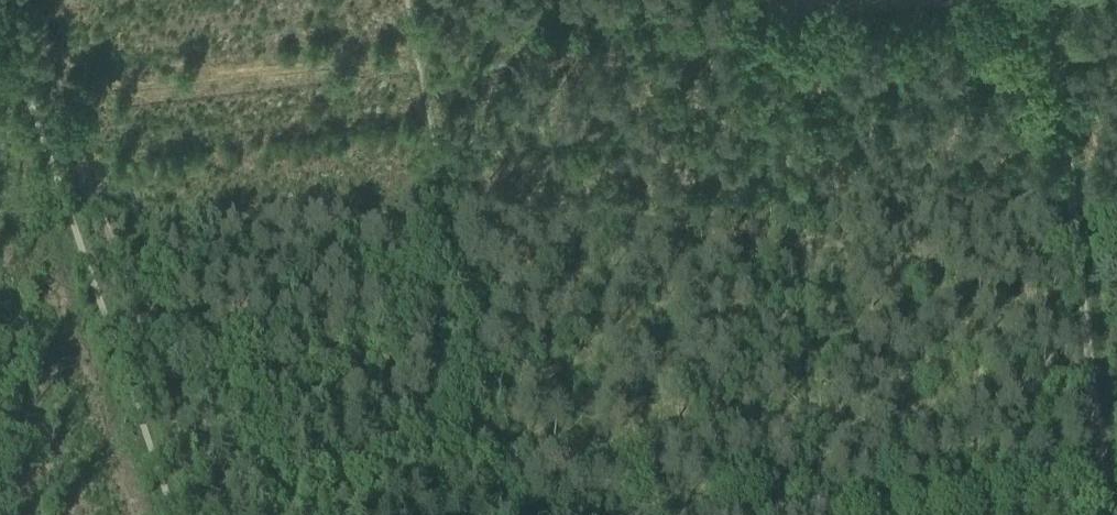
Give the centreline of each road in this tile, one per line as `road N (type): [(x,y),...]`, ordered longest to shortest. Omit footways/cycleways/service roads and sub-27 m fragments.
road 1 (track): [(184,514),(7,0)]
road 2 (track): [(1080,0),(1109,206),(1107,470)]
road 3 (track): [(1107,470),(768,514)]

